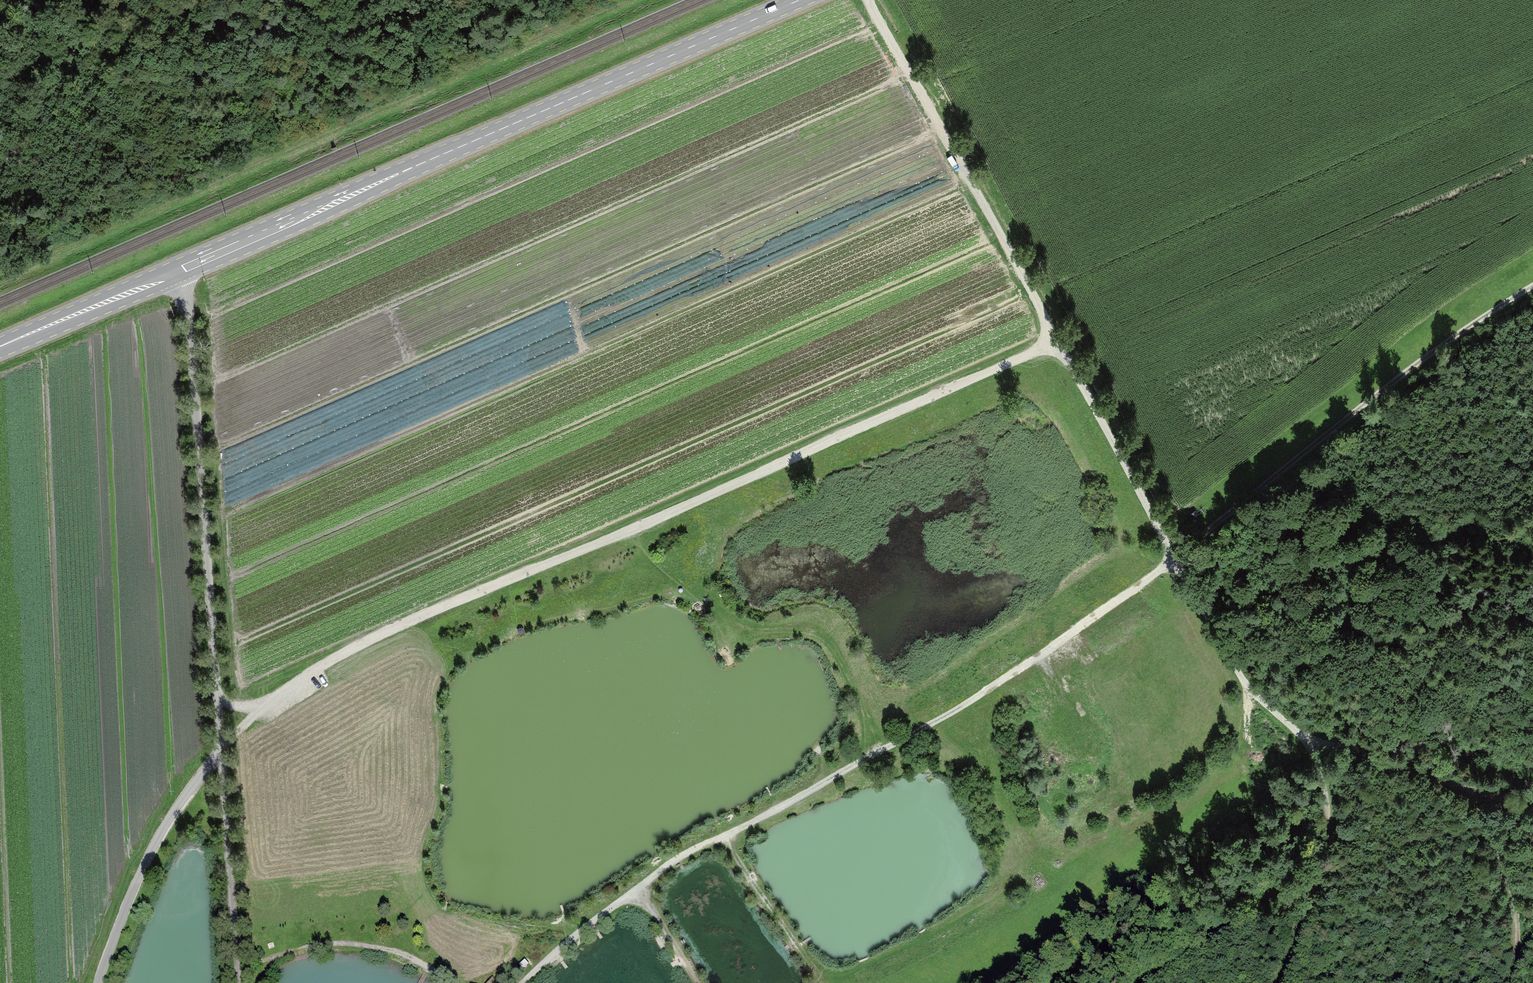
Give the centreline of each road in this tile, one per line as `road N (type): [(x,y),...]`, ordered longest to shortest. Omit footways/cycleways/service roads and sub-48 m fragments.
road 1 (track): [(520,982),(687,854),(981,694),(1532,290)]
road 2 (track): [(1532,804),(1303,738),(1235,669),(868,0)]
road 3 (track): [(241,728),(269,699),(423,614),(1056,344)]
road 4 (track): [(624,0),(0,275)]
road 5 (primary): [(800,0),(183,269)]
road 6 (unclassified): [(183,269),(221,749)]
road 7 (unclassified): [(221,749),(150,854),(98,982)]
road 8 (track): [(1303,738),(1329,814),(1282,982)]
road 9 (unclassified): [(221,749),(238,982)]
road 10 (track): [(1145,982),(1321,862)]
road 11 (track): [(1474,790),(1512,884),(1515,982)]
road 12 (primary): [(183,269),(0,347)]

